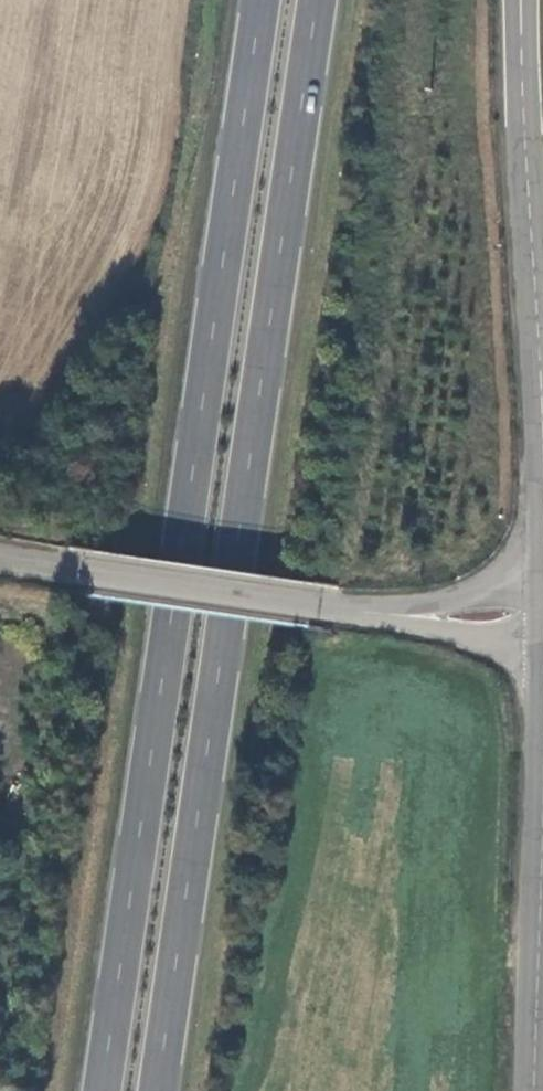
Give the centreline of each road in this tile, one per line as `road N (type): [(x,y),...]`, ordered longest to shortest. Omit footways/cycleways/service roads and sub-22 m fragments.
road 1 (trunk): [(158,1090),(318,0)]
road 2 (trunk): [(261,0),(102,1090)]
road 3 (unclassified): [(542,613),(346,608),(0,558)]
road 4 (tertiary): [(542,445),(521,0)]
road 5 (tertiary): [(530,1090),(542,676)]

